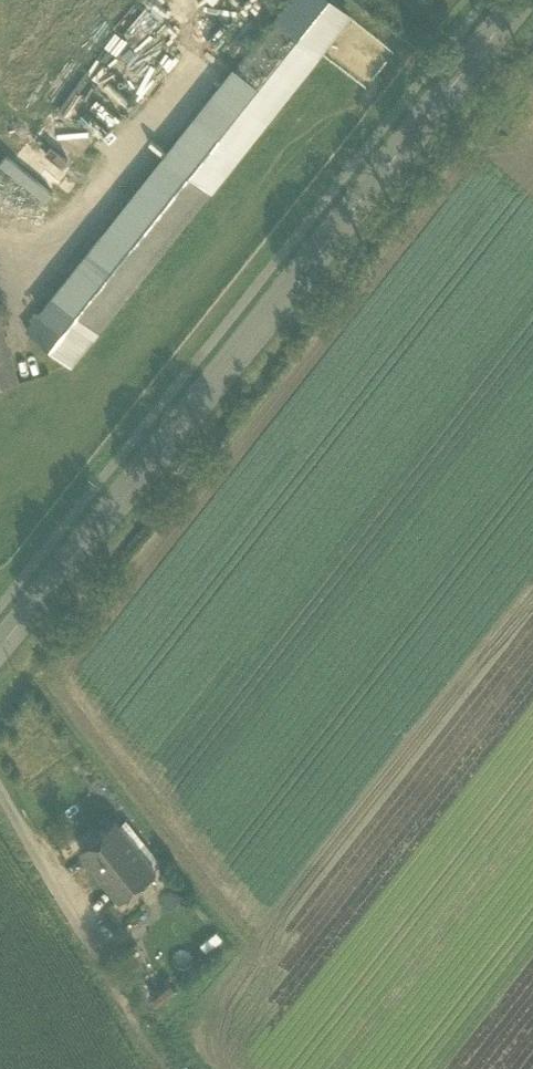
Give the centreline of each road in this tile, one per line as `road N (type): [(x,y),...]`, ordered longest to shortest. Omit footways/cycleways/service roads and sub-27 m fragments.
road 1 (tertiary): [(0,652),(524,0)]
road 2 (track): [(175,1068),(142,1031),(0,794)]

